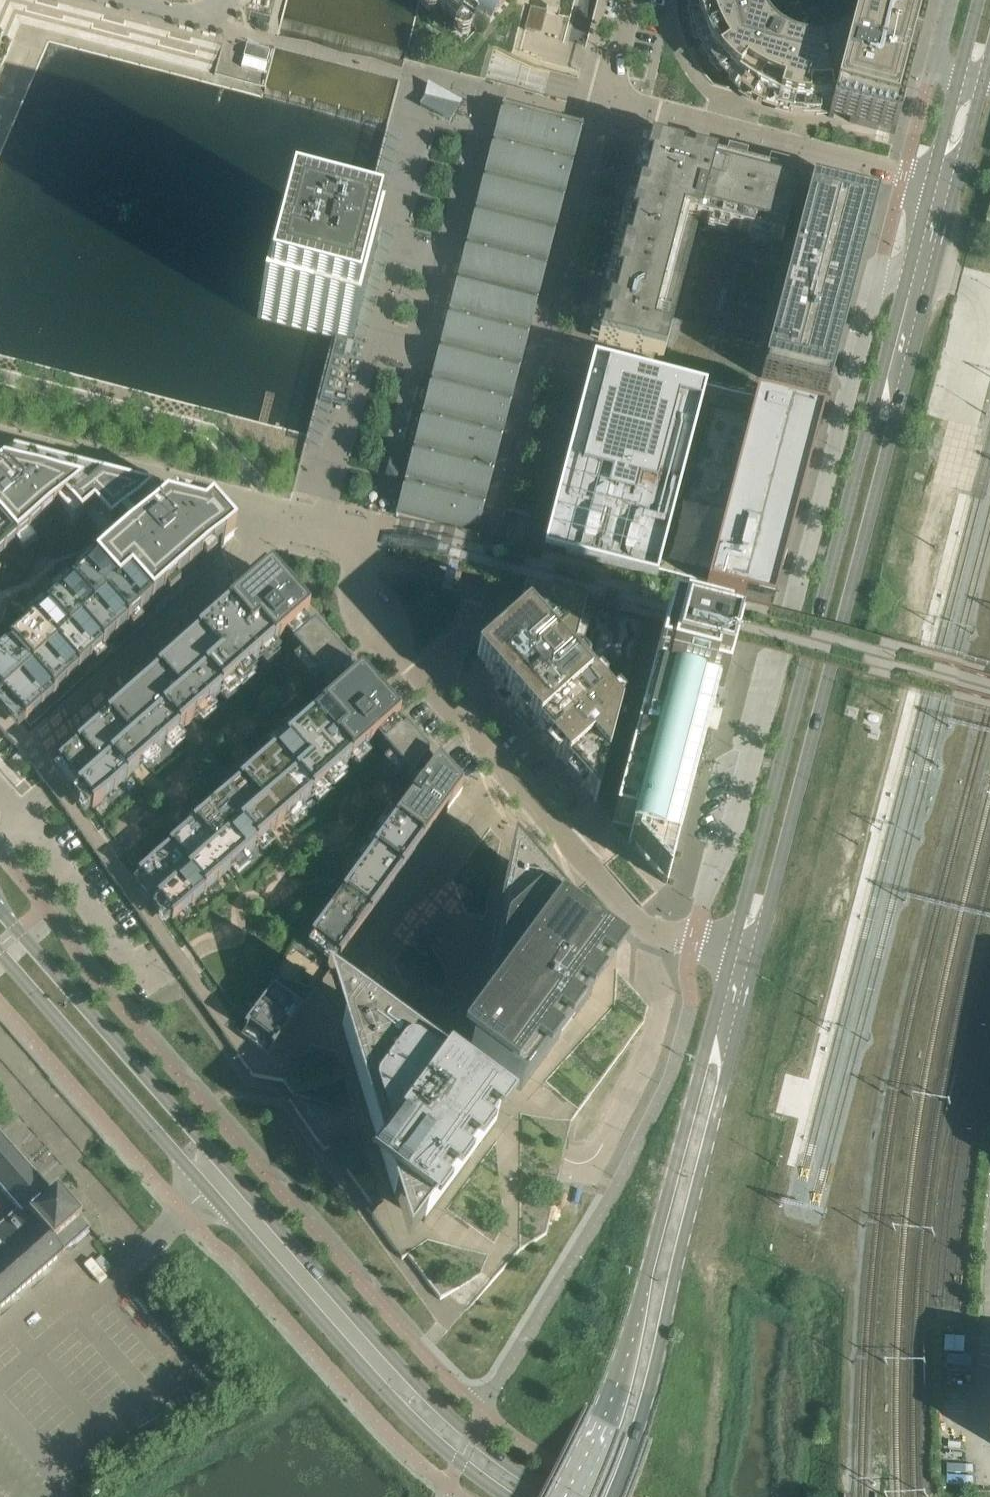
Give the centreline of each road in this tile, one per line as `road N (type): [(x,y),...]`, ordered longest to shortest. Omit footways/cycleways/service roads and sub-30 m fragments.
road 1 (tertiary): [(562,1496),(473,1437),(424,1392),(0,907)]
road 2 (tertiary): [(0,955),(408,1418),(506,1496)]
road 3 (residential): [(909,272),(879,281),(729,845),(694,940)]
road 4 (secondary): [(909,272),(733,950)]
road 5 (secondary): [(757,956),(931,278)]
road 6 (residential): [(610,97),(443,698)]
road 7 (secondary): [(733,950),(624,1365),(572,1496)]
road 8 (secondary): [(614,1496),(647,1403),(757,956)]
road 9 (residential): [(0,428),(275,501),(302,534),(350,562),(378,611)]
road 10 (track): [(946,485),(923,568),(911,689),(868,772),(841,907)]
road 11 (residential): [(694,940),(630,912),(443,698)]
road 12 (residential): [(610,97),(932,182)]
road 13 (residential): [(19,821),(140,973),(169,962)]

